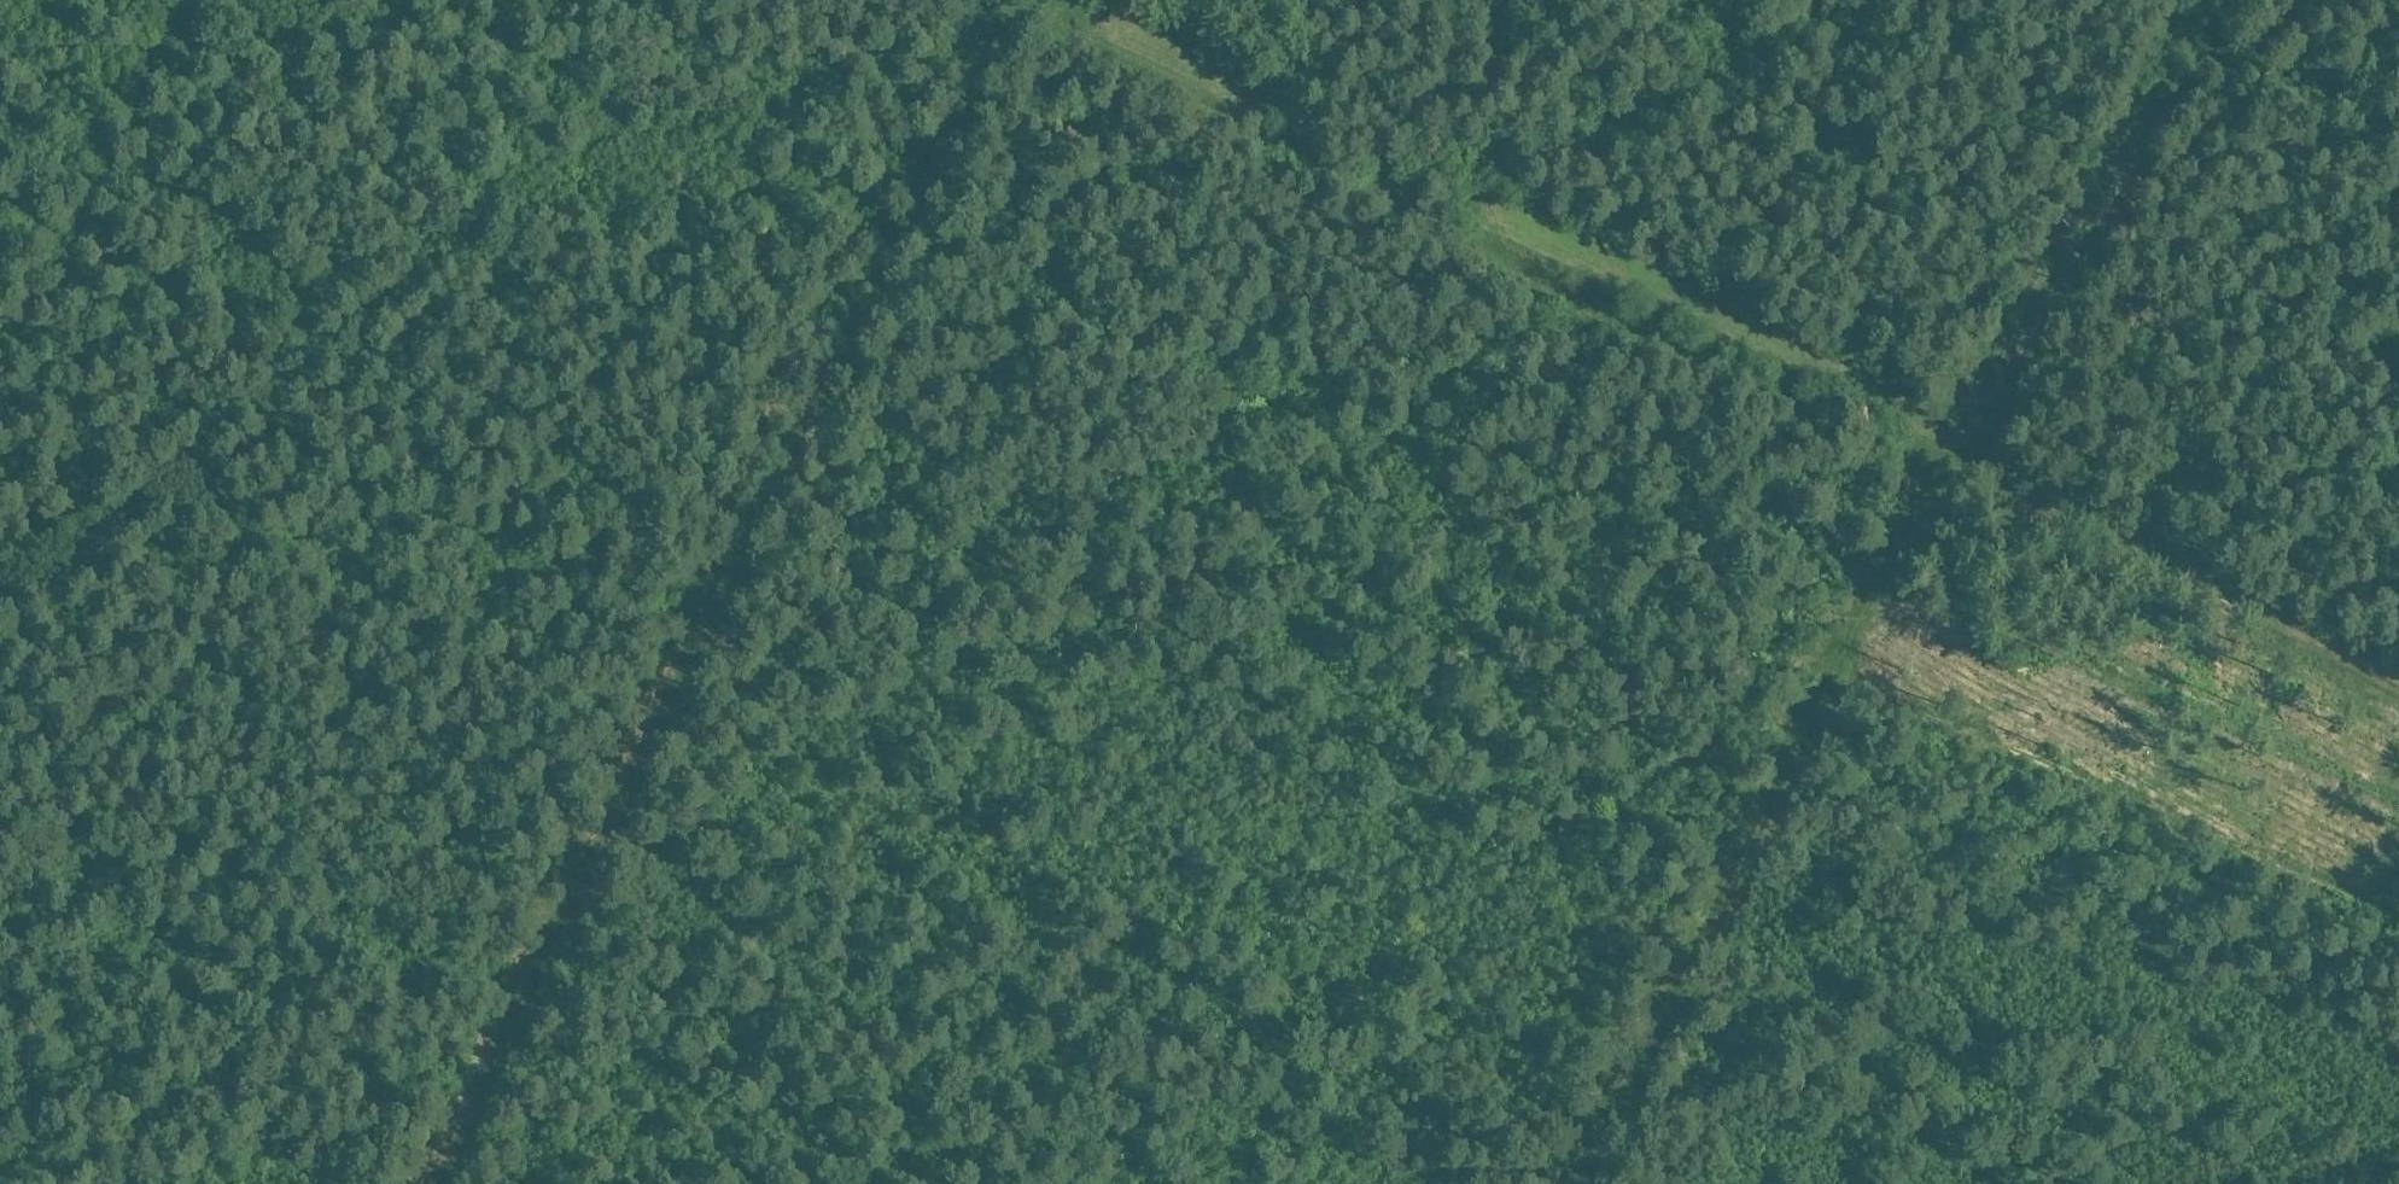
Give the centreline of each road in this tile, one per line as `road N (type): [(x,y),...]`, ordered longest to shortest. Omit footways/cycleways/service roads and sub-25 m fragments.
road 1 (track): [(1067,0),(2398,693)]
road 2 (track): [(440,1183),(974,42),(986,0)]
road 3 (track): [(1563,1183),(1948,461)]

